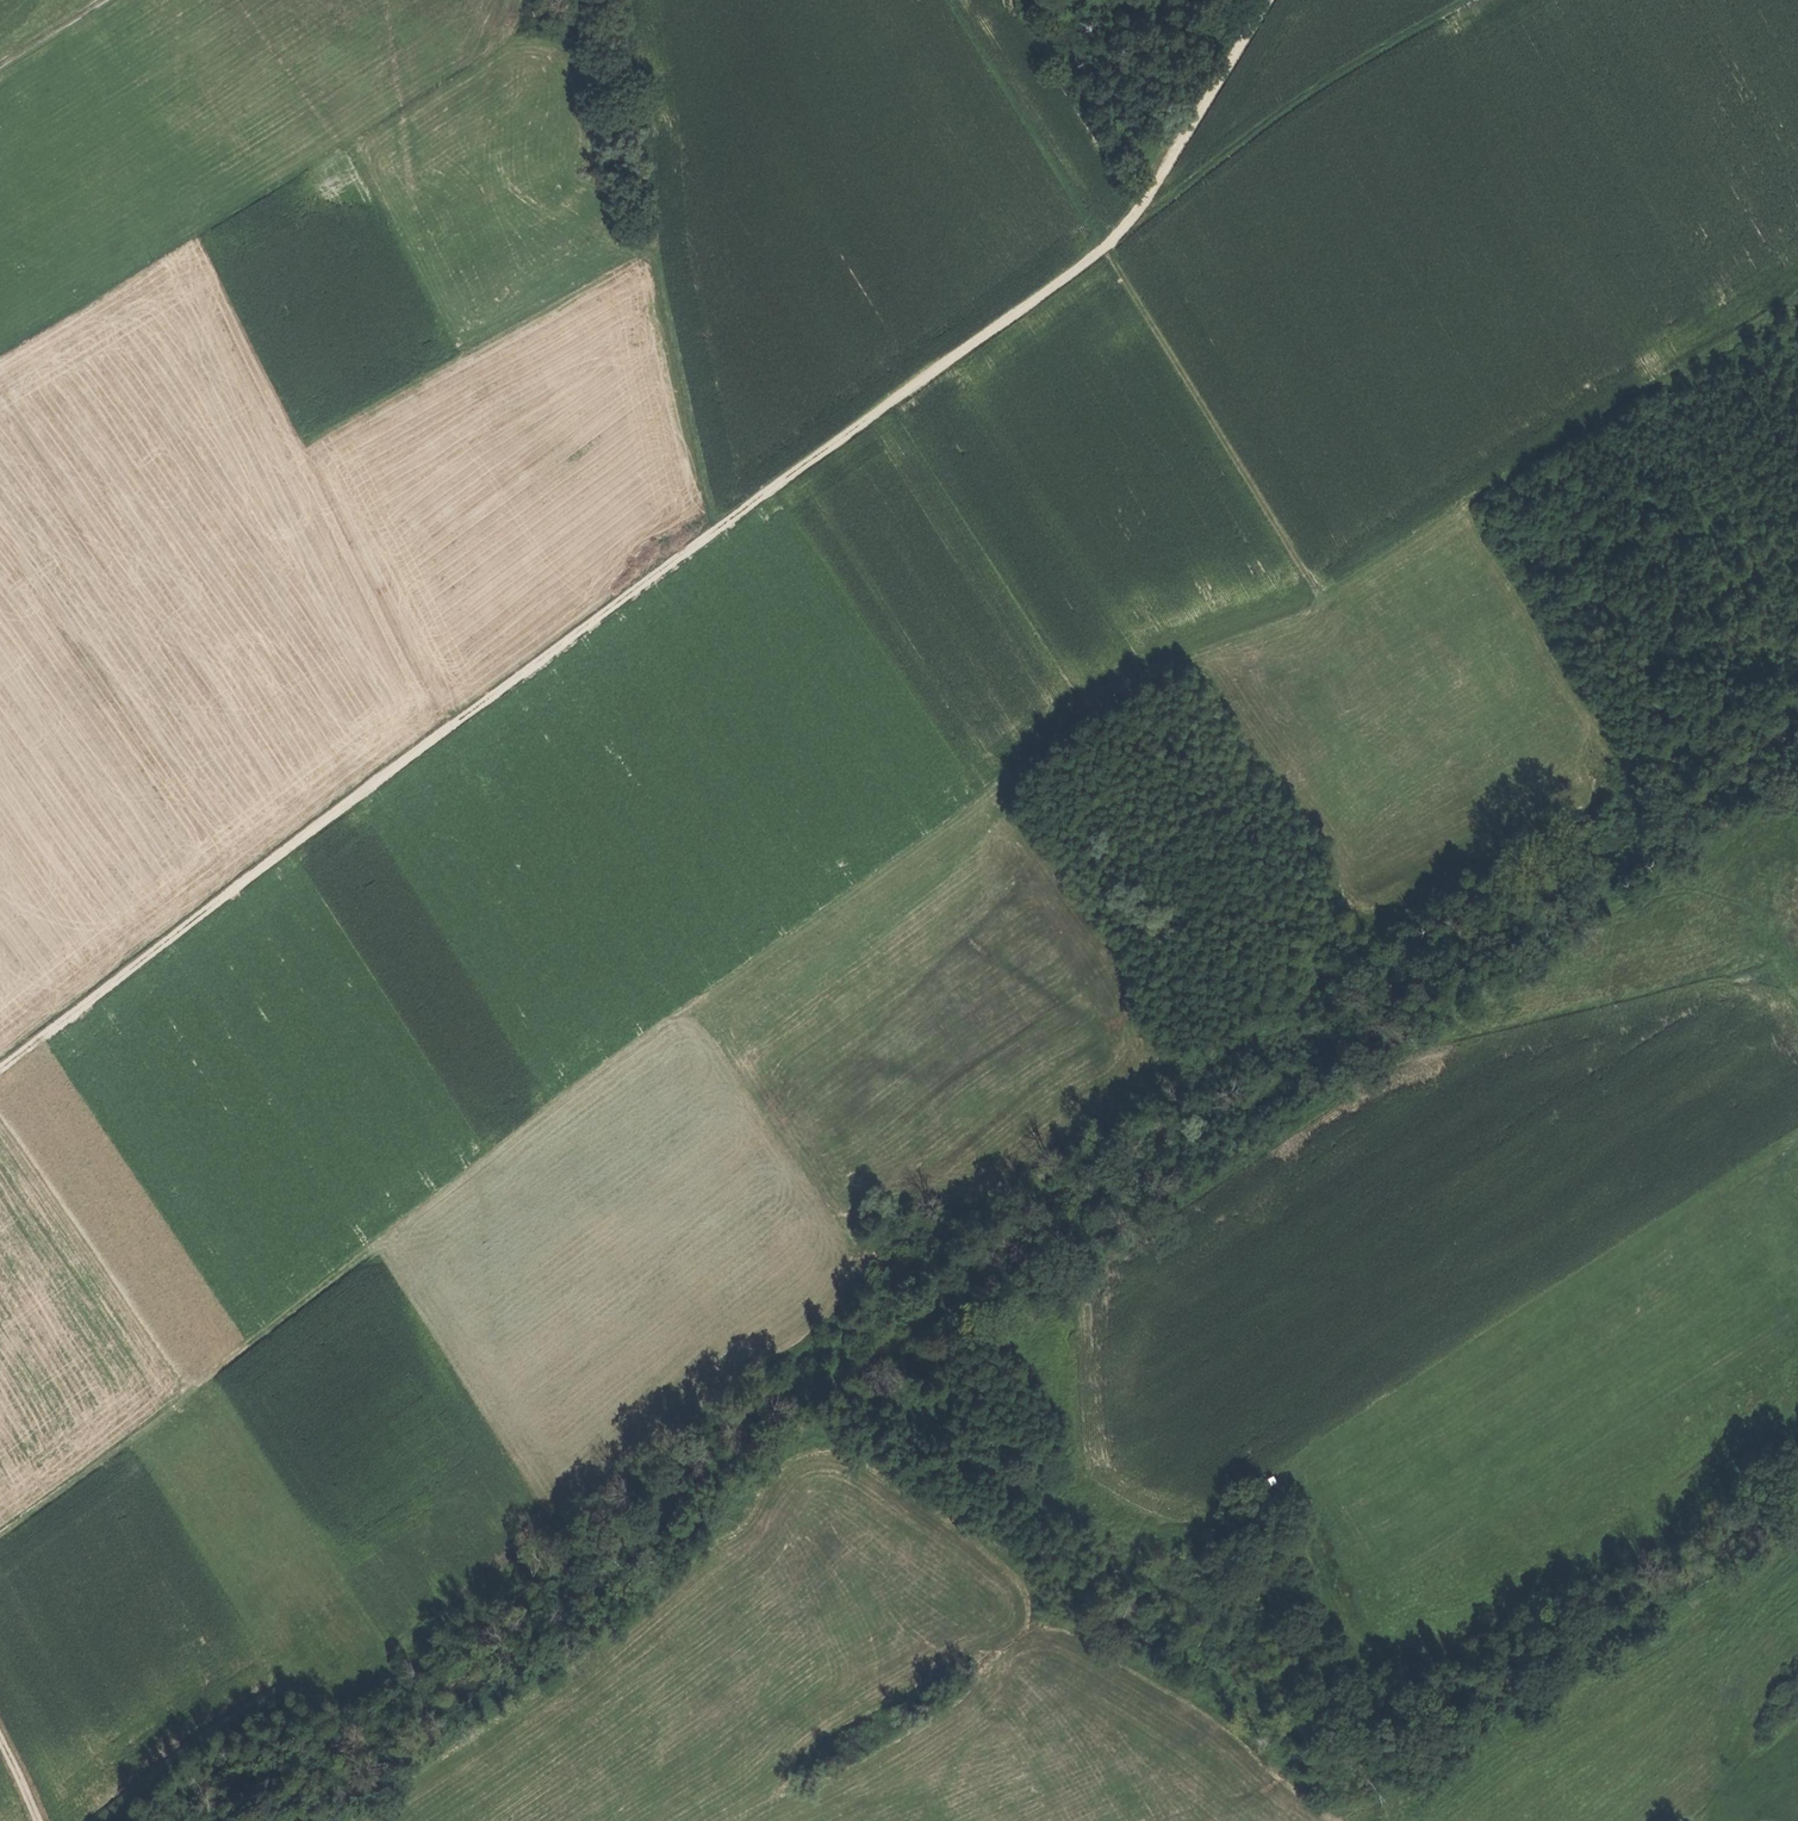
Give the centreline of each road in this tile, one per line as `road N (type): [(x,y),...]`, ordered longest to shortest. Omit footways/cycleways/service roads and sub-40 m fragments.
road 1 (track): [(1270,0),(1117,239),(410,752),(0,1068)]
road 2 (track): [(1117,239),(1118,257),(1314,565)]
road 3 (track): [(104,0),(0,68)]

